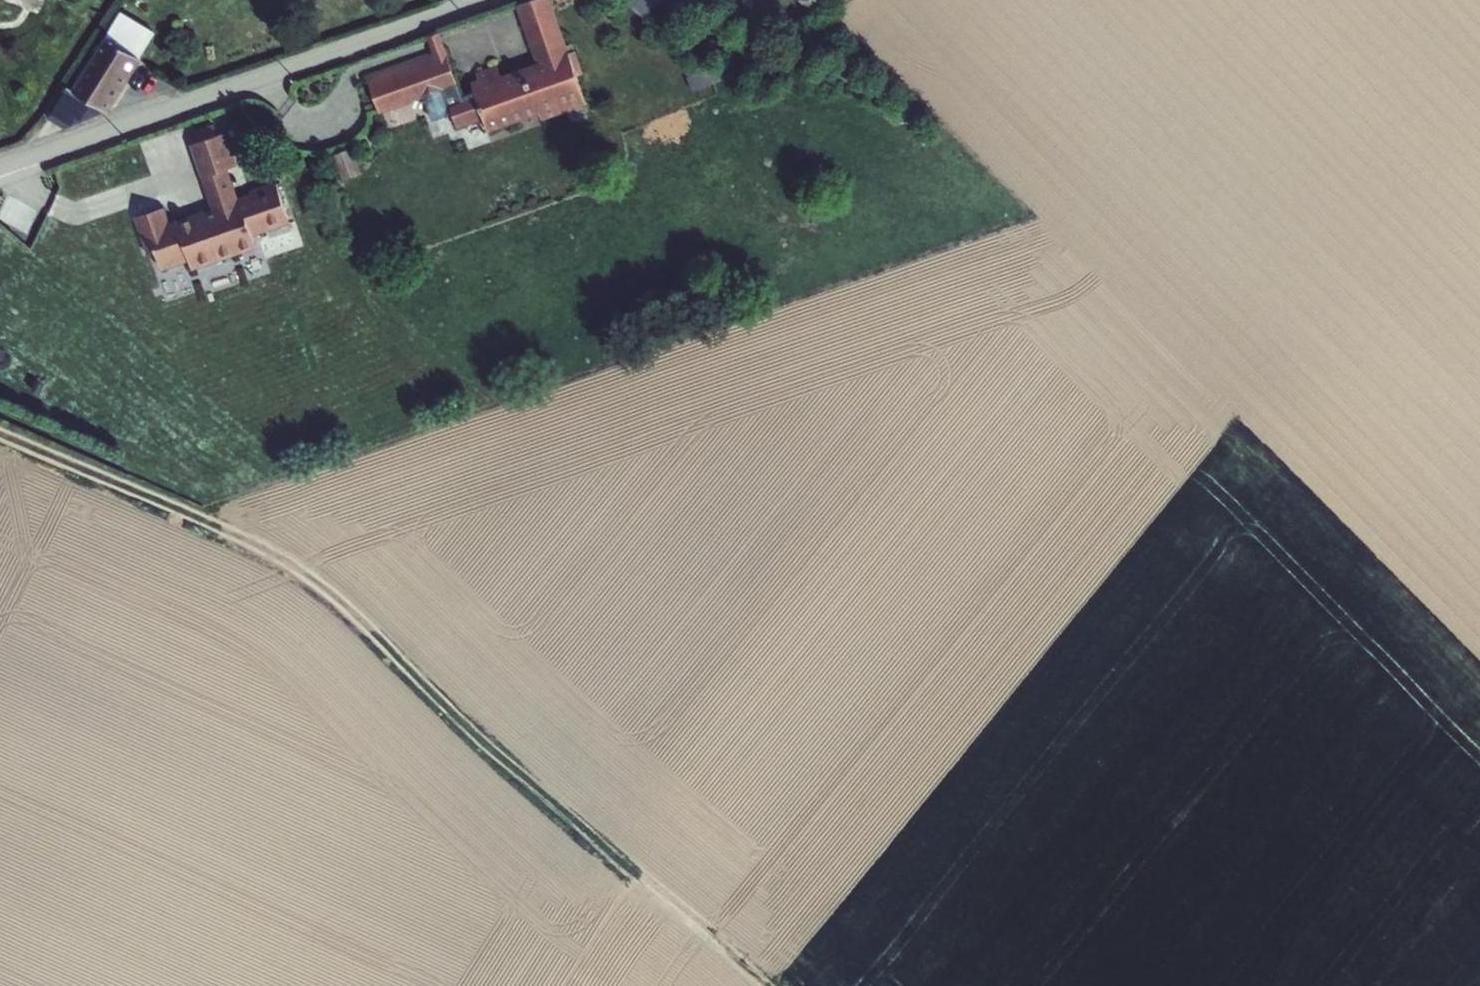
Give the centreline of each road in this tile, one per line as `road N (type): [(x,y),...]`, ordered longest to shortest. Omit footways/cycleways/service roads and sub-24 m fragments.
road 1 (track): [(757,985),(328,595),(147,487),(0,428)]
road 2 (residential): [(423,0),(0,168)]

